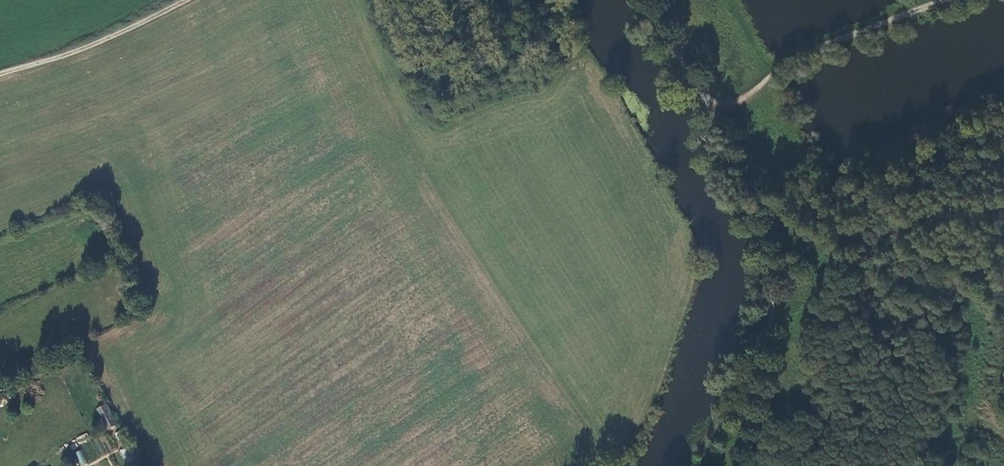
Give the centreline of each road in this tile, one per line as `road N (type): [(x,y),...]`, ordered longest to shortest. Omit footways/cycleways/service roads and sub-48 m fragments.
road 1 (track): [(0,75),(186,0)]

